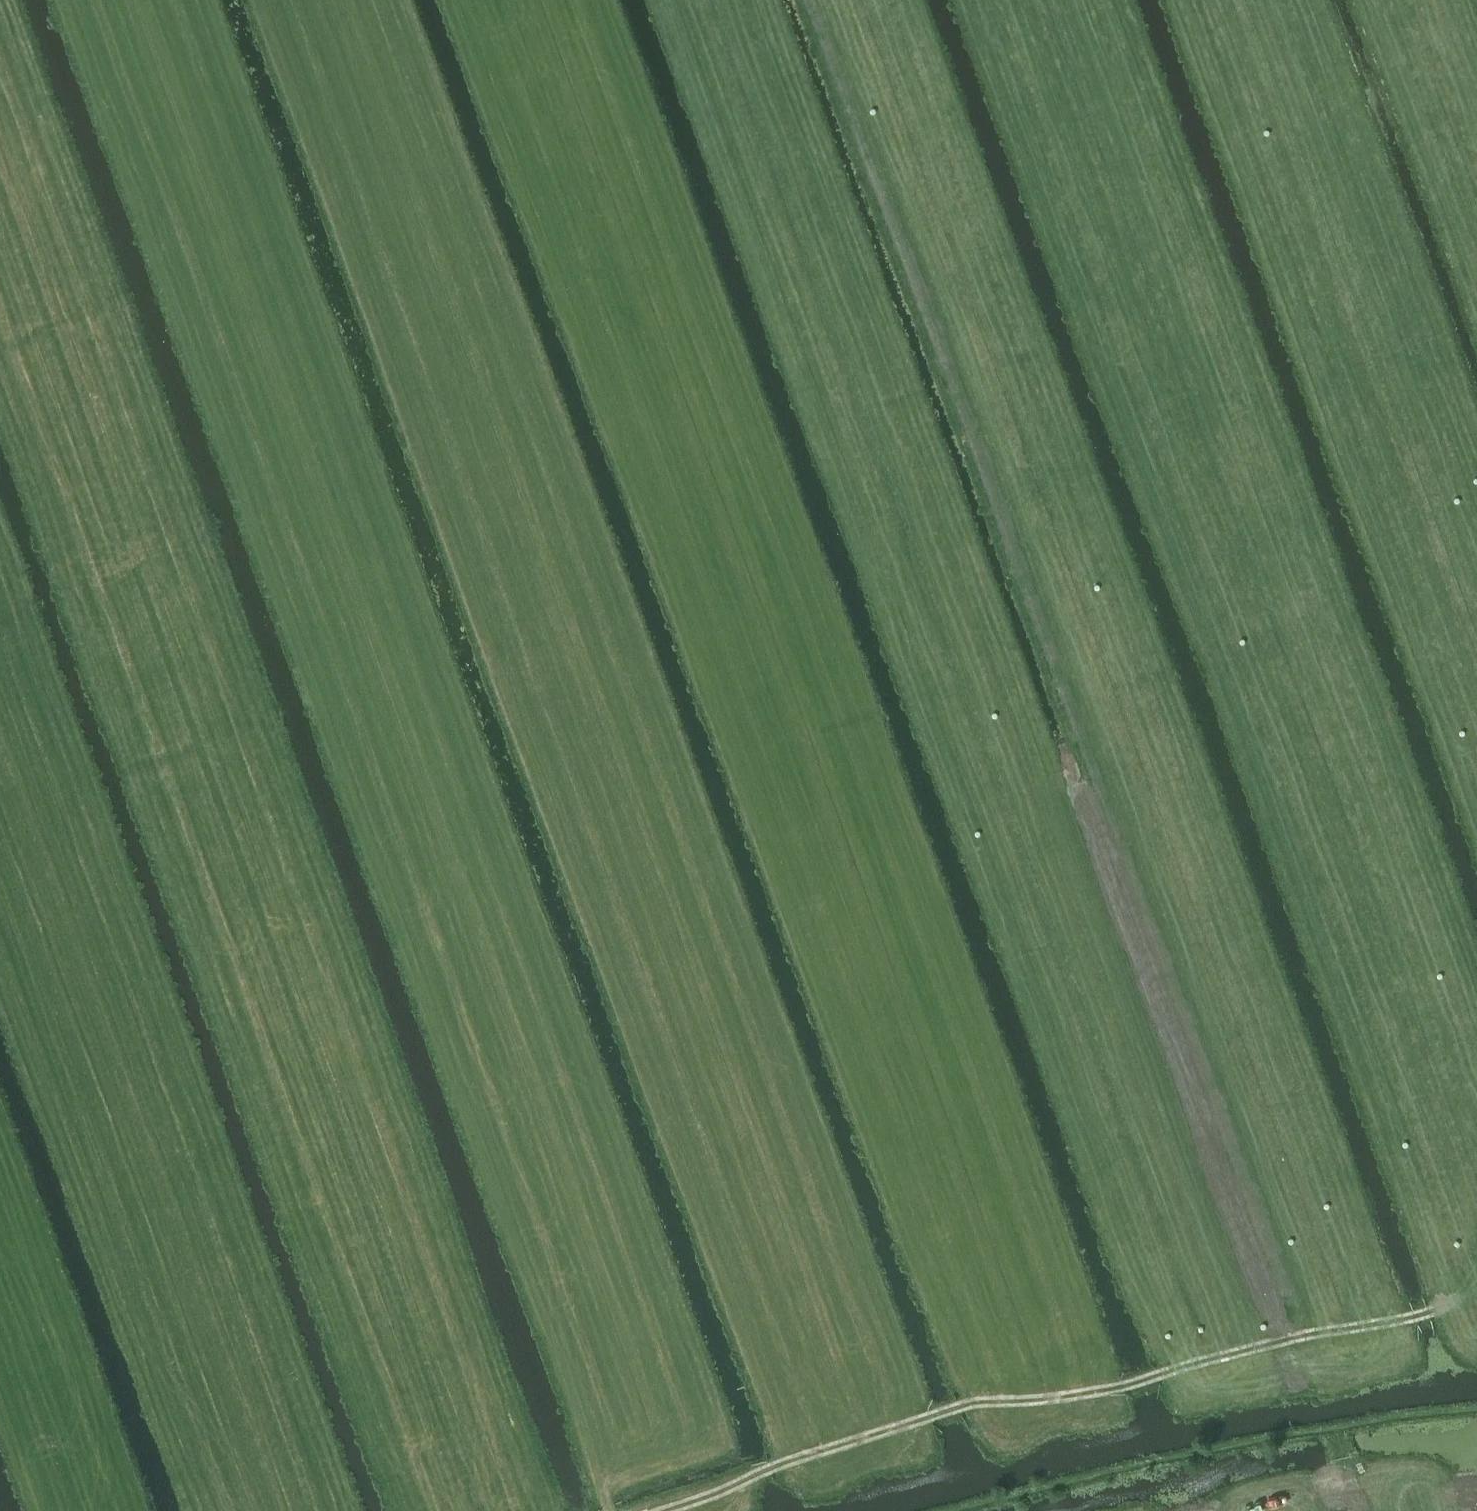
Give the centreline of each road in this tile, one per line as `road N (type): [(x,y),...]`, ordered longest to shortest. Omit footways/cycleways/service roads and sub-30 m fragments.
road 1 (track): [(662,1510),(977,1399),(1075,1395),(1436,1309)]

